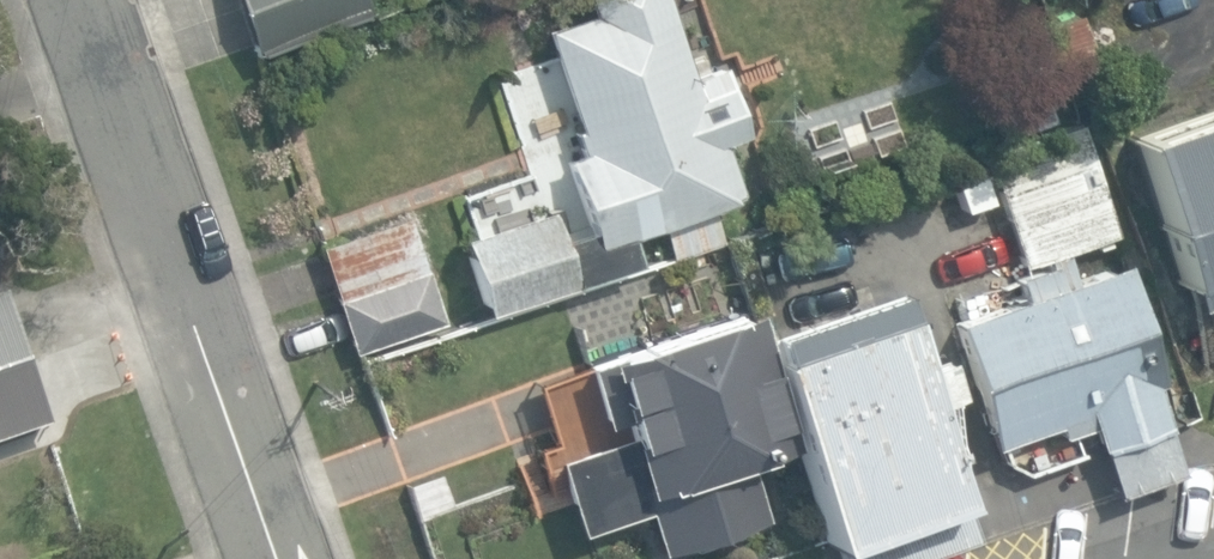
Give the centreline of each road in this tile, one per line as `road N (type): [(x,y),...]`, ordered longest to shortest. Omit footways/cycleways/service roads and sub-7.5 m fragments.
road 1 (residential): [(85,0),(280,558)]

